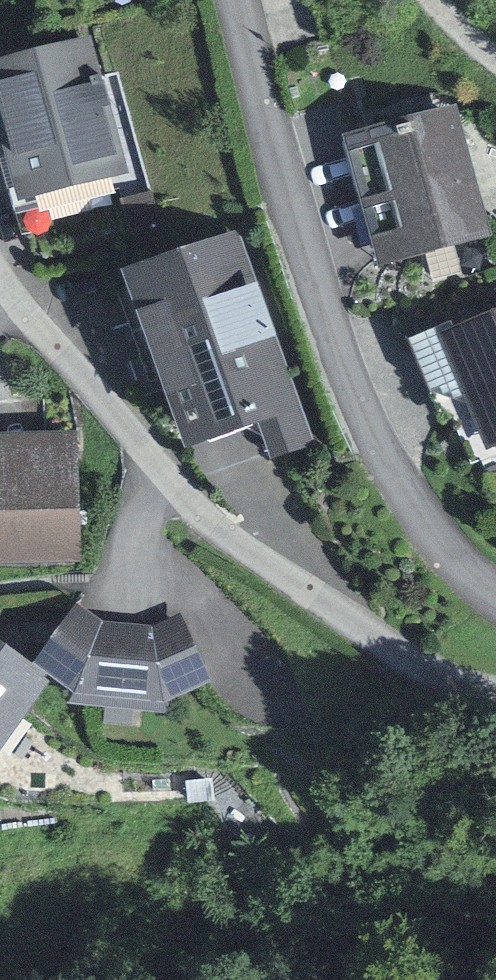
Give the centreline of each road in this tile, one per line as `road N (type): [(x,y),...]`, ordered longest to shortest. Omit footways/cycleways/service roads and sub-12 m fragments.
road 1 (residential): [(495,692),(394,646),(161,462),(34,319),(0,264)]
road 2 (residential): [(495,587),(436,535),(387,463),(318,300),(240,0)]

